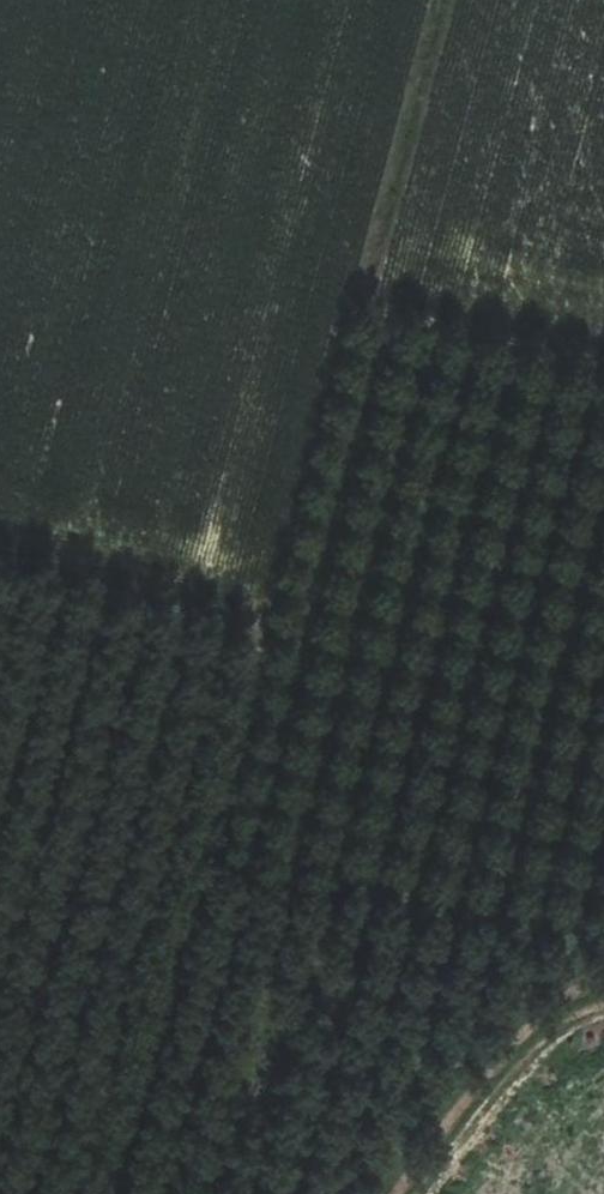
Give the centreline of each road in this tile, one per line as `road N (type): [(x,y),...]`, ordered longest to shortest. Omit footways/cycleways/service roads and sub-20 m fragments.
road 1 (track): [(603,1013),(555,1040),(501,1089),(432,1193)]

